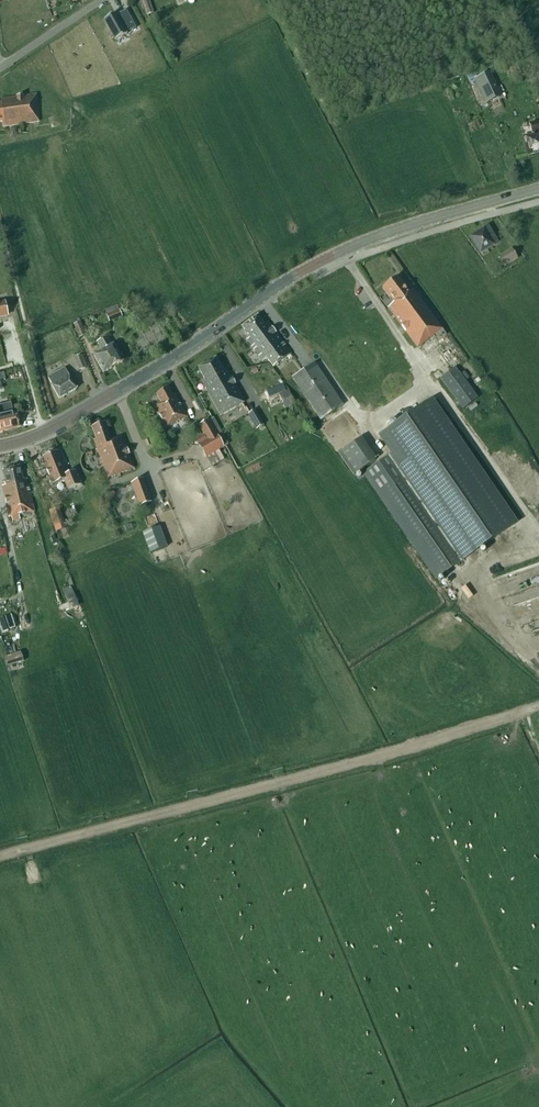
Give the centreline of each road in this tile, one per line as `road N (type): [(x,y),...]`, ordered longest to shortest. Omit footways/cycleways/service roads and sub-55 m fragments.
road 1 (track): [(0,858),(538,705)]
road 2 (tertiary): [(0,446),(44,432),(144,377),(313,266)]
road 3 (tertiary): [(538,189),(382,235),(313,266)]
road 4 (unclassified): [(0,68),(102,0)]

